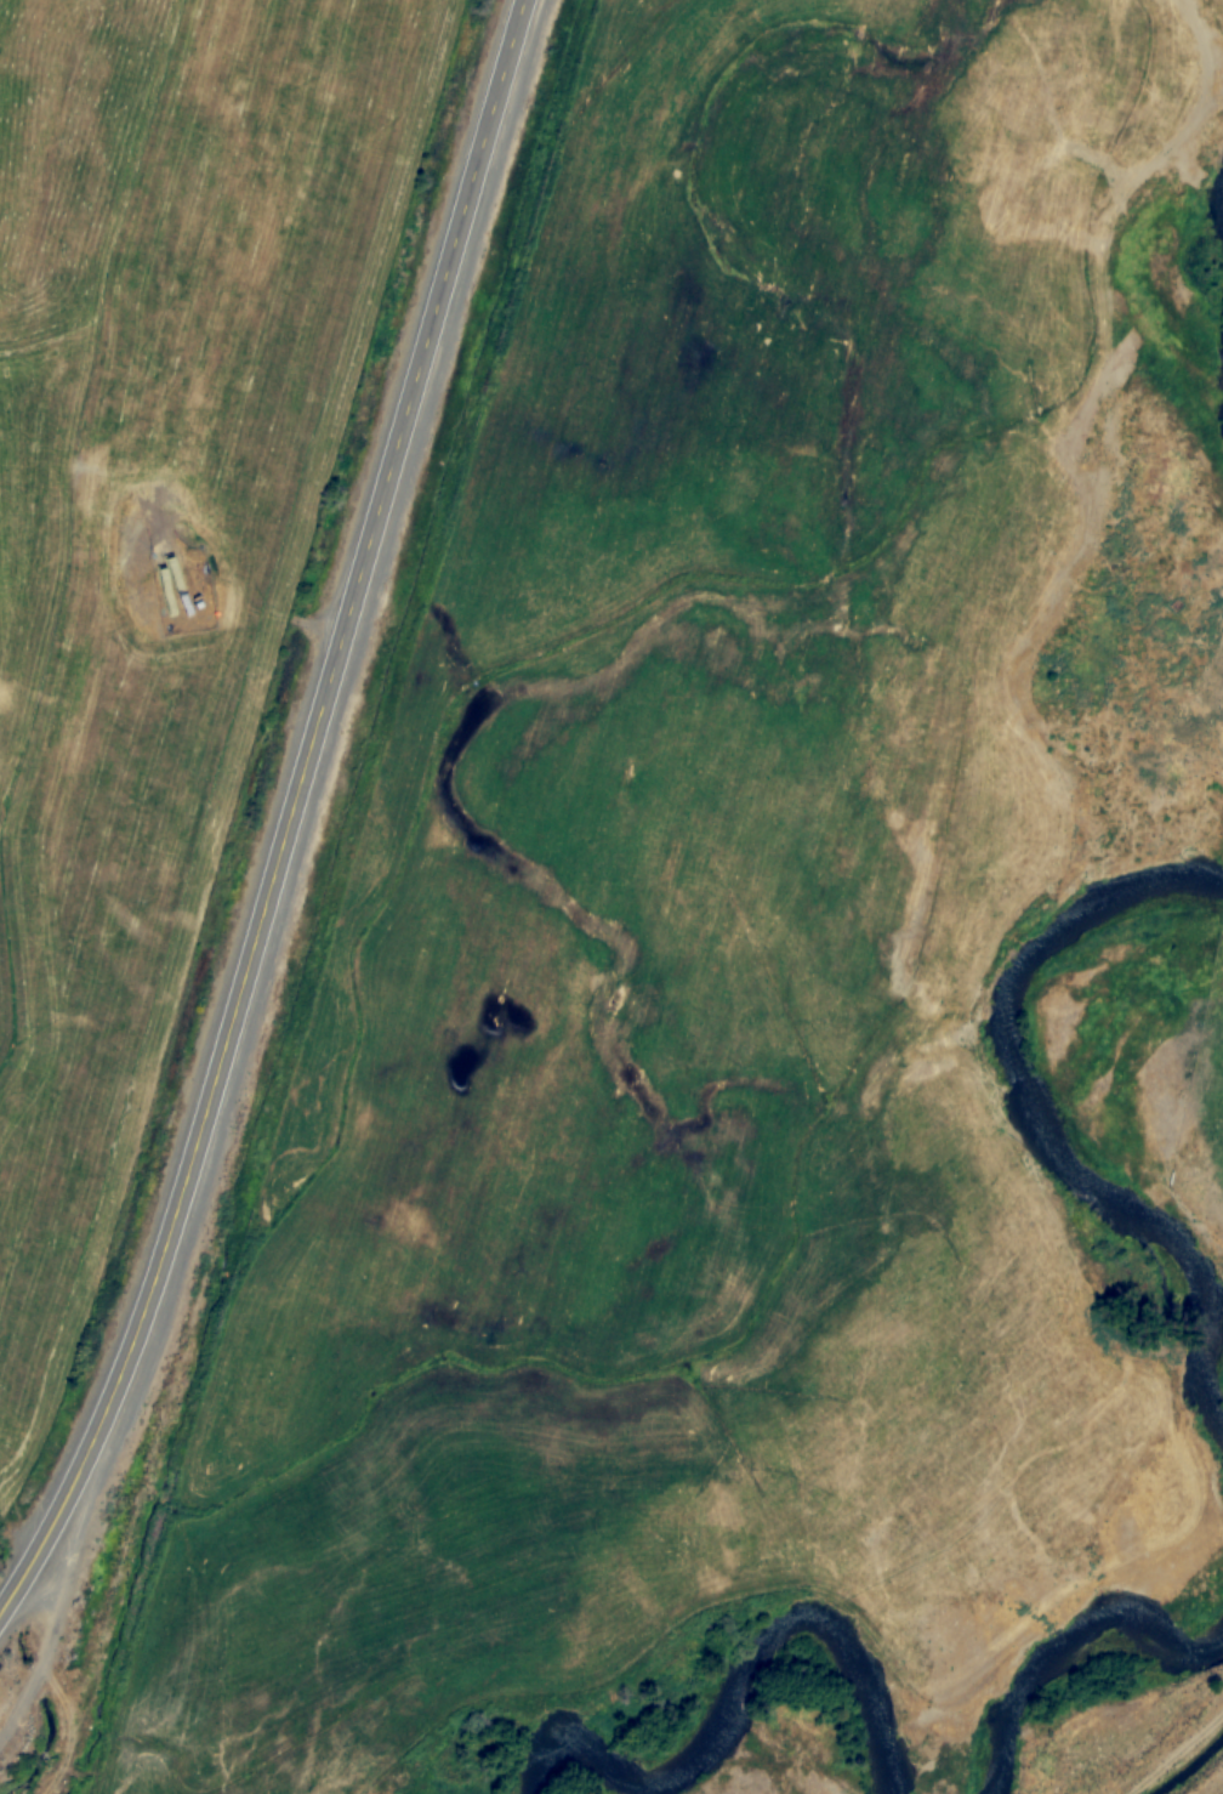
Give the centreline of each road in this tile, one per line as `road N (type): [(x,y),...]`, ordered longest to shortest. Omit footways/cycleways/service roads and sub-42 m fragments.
road 1 (primary): [(0,1610),(74,1476),(142,1311),(523,0)]

